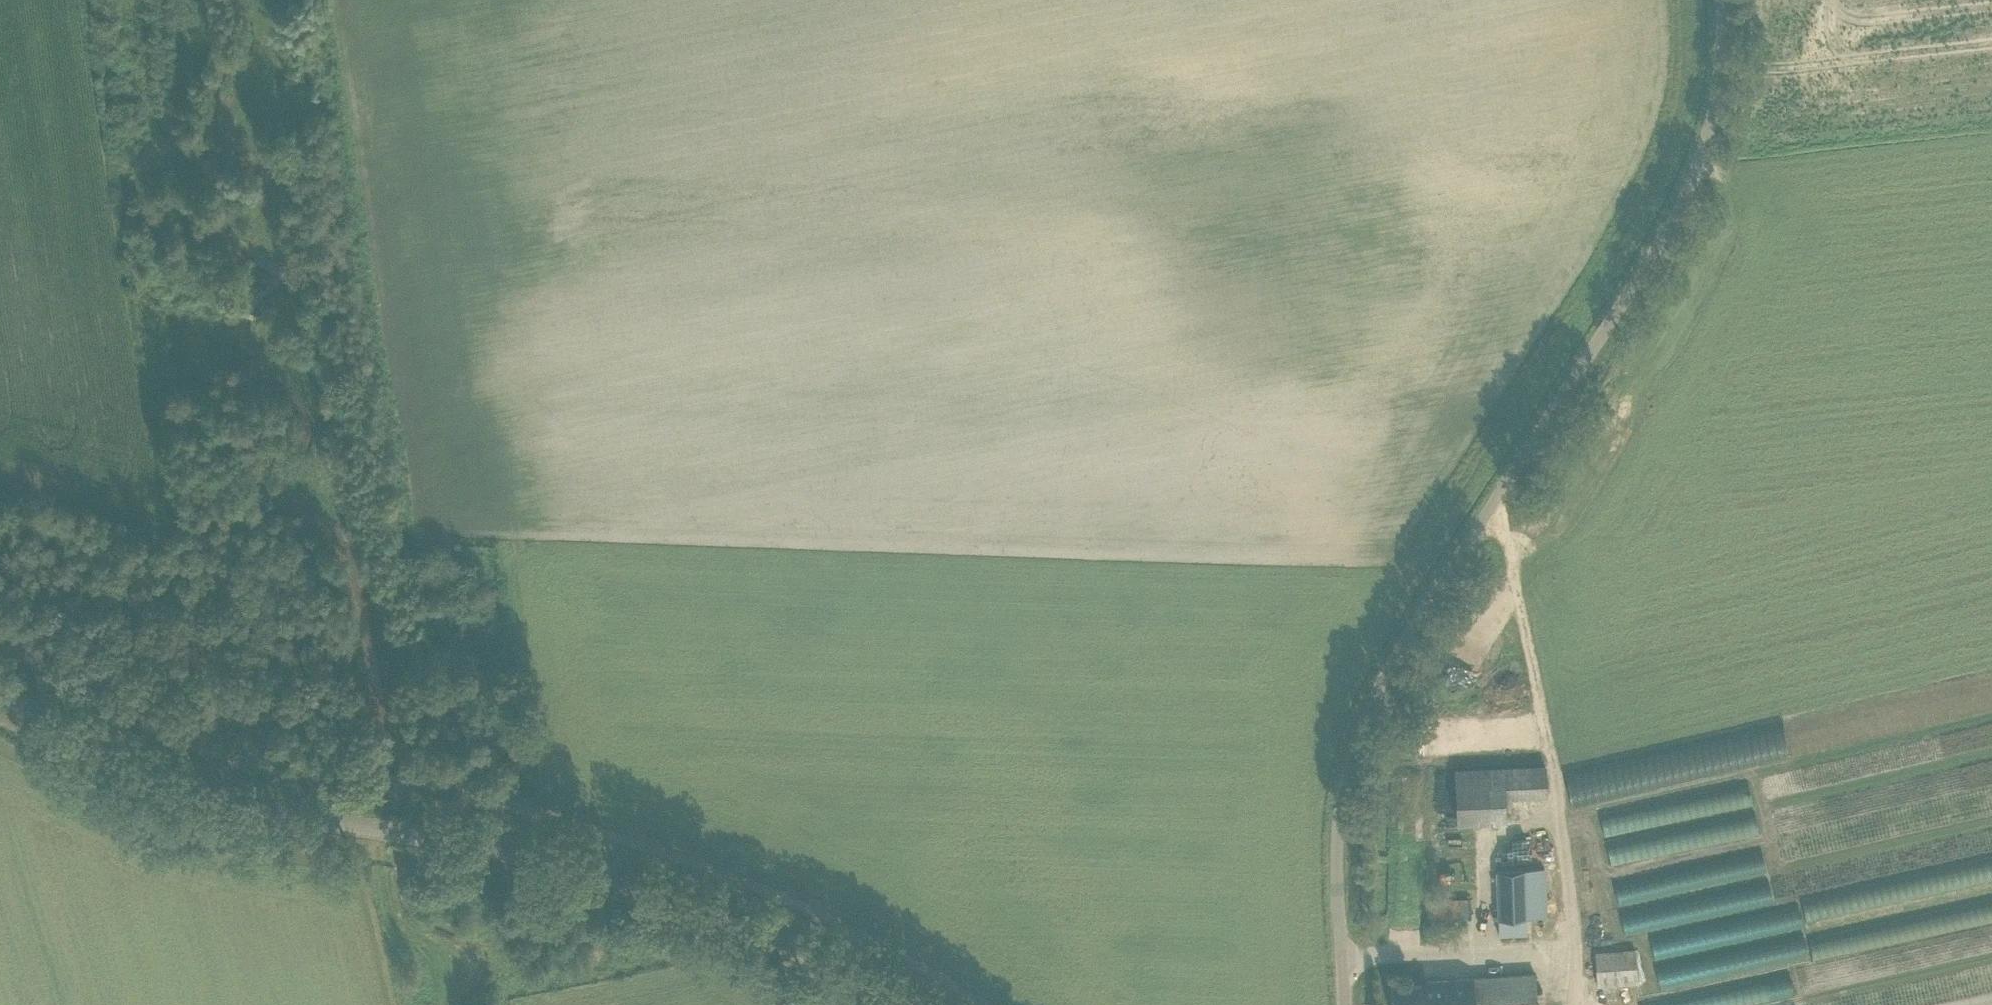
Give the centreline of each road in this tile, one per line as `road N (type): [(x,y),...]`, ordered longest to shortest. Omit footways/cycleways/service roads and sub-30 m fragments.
road 1 (unclassified): [(1345,1004),(1344,778),(1360,724),(1702,187),(1727,94),(1725,0)]
road 2 (tertiary): [(896,1004),(740,931),(618,892),(394,835),(220,812),(0,705)]

